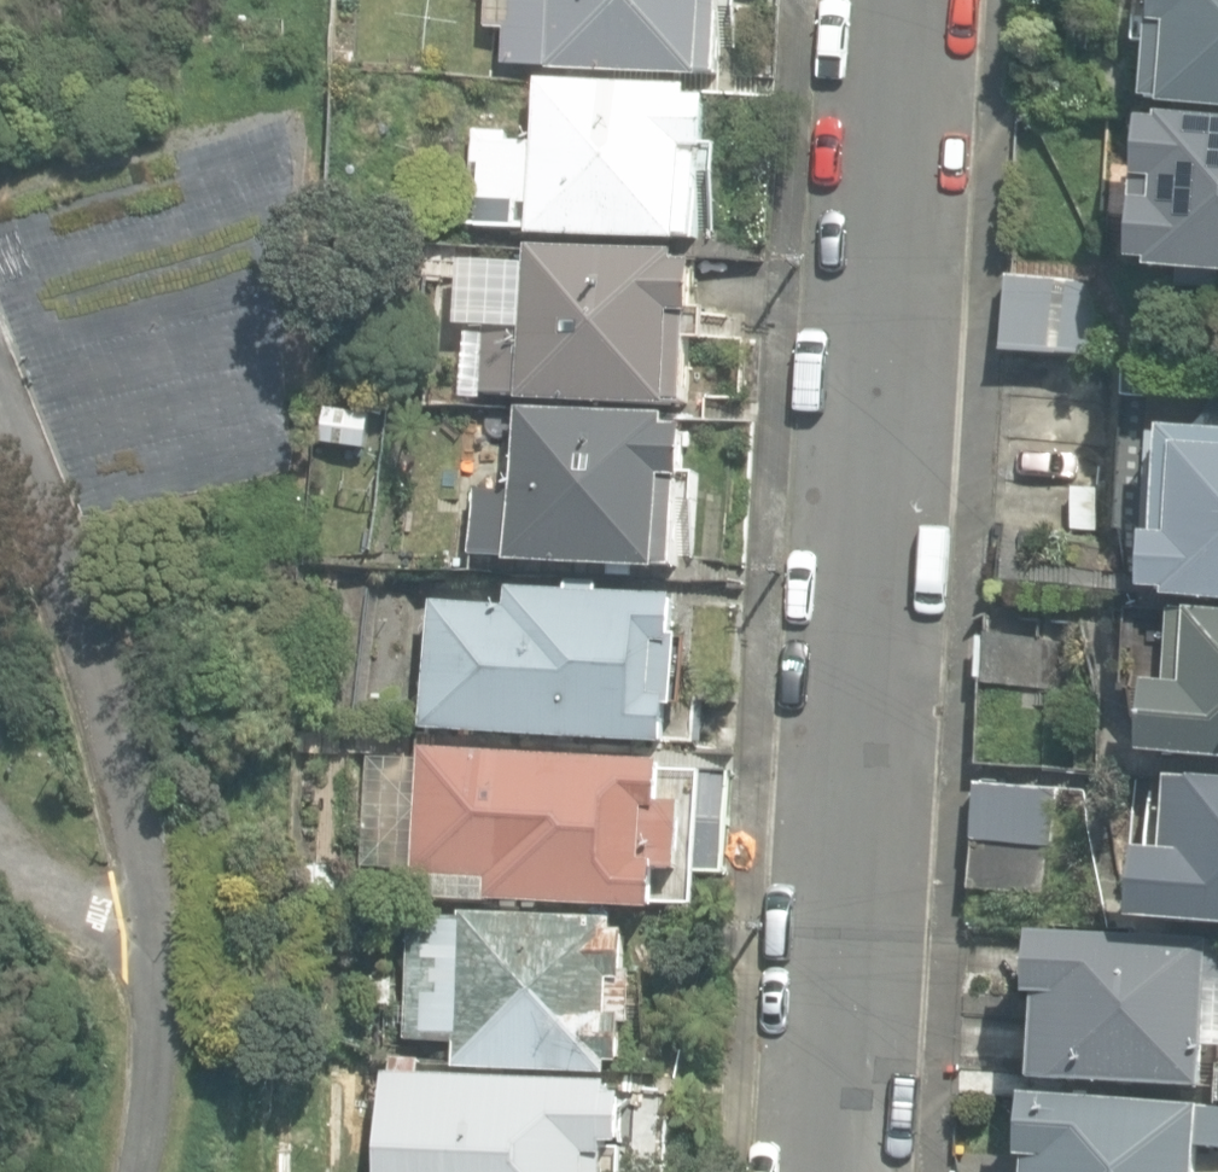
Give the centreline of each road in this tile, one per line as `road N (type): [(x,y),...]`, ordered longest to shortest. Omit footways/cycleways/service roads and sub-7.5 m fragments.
road 1 (residential): [(825,1171),(897,0)]

